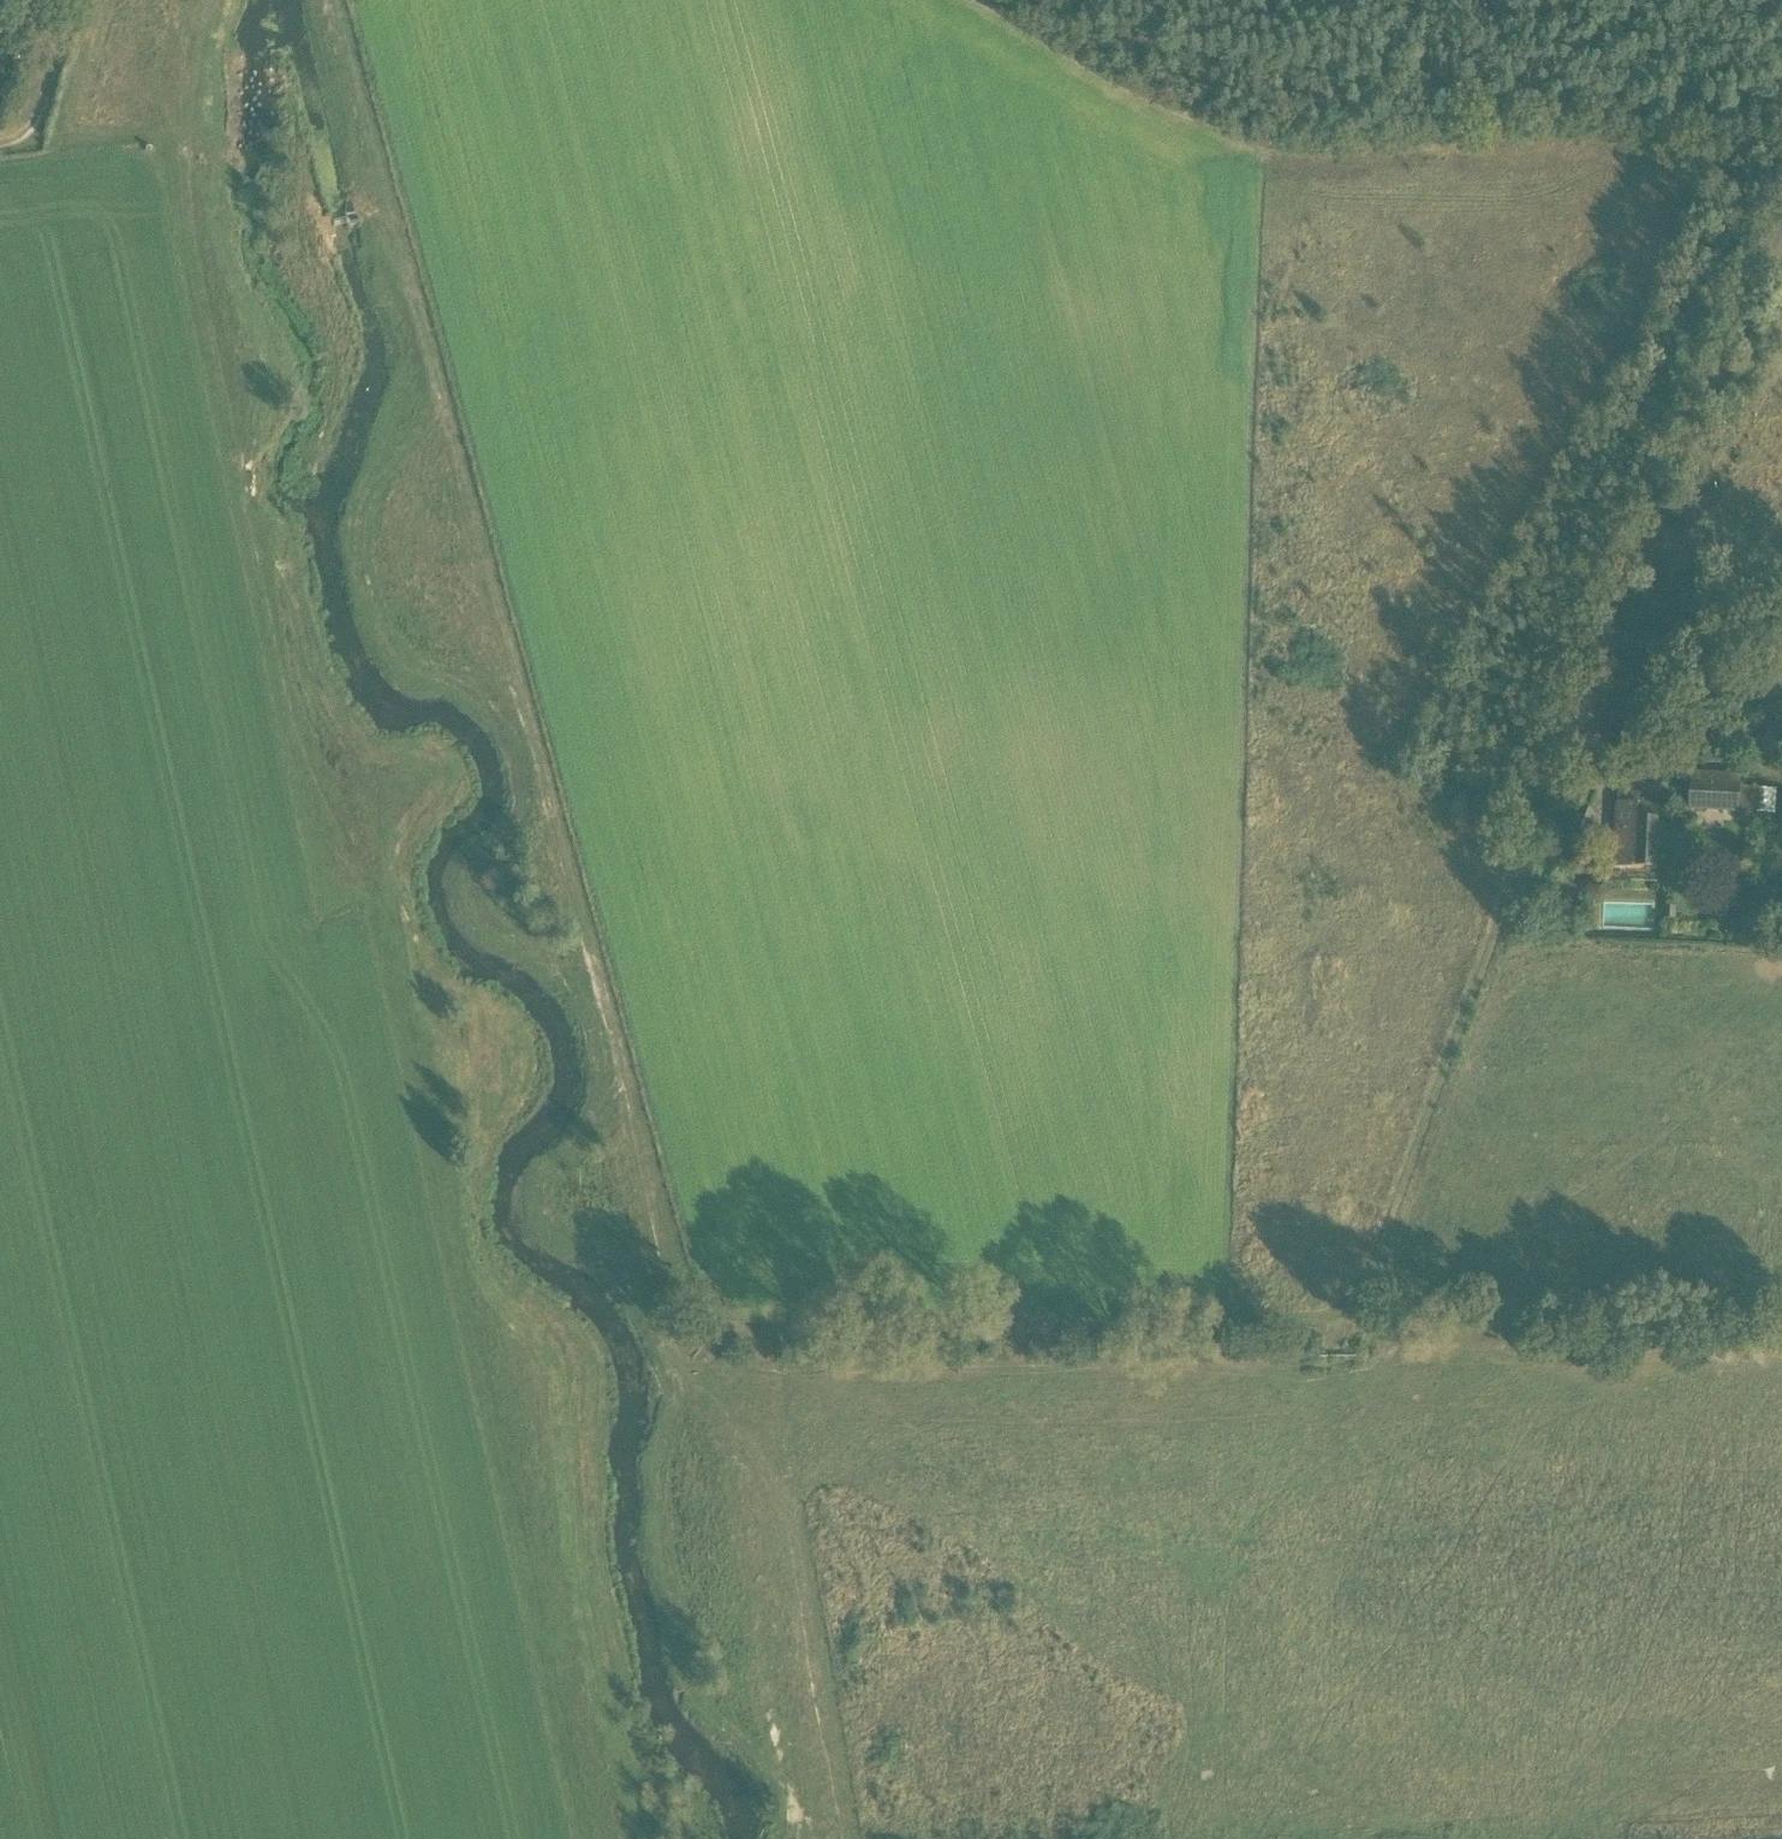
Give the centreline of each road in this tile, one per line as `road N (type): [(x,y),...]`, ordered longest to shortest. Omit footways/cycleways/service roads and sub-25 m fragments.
road 1 (unclassified): [(1526,831),(1781,198)]
road 2 (track): [(1357,1332),(1526,831)]
road 3 (track): [(72,0),(36,120),(23,140),(0,143)]

